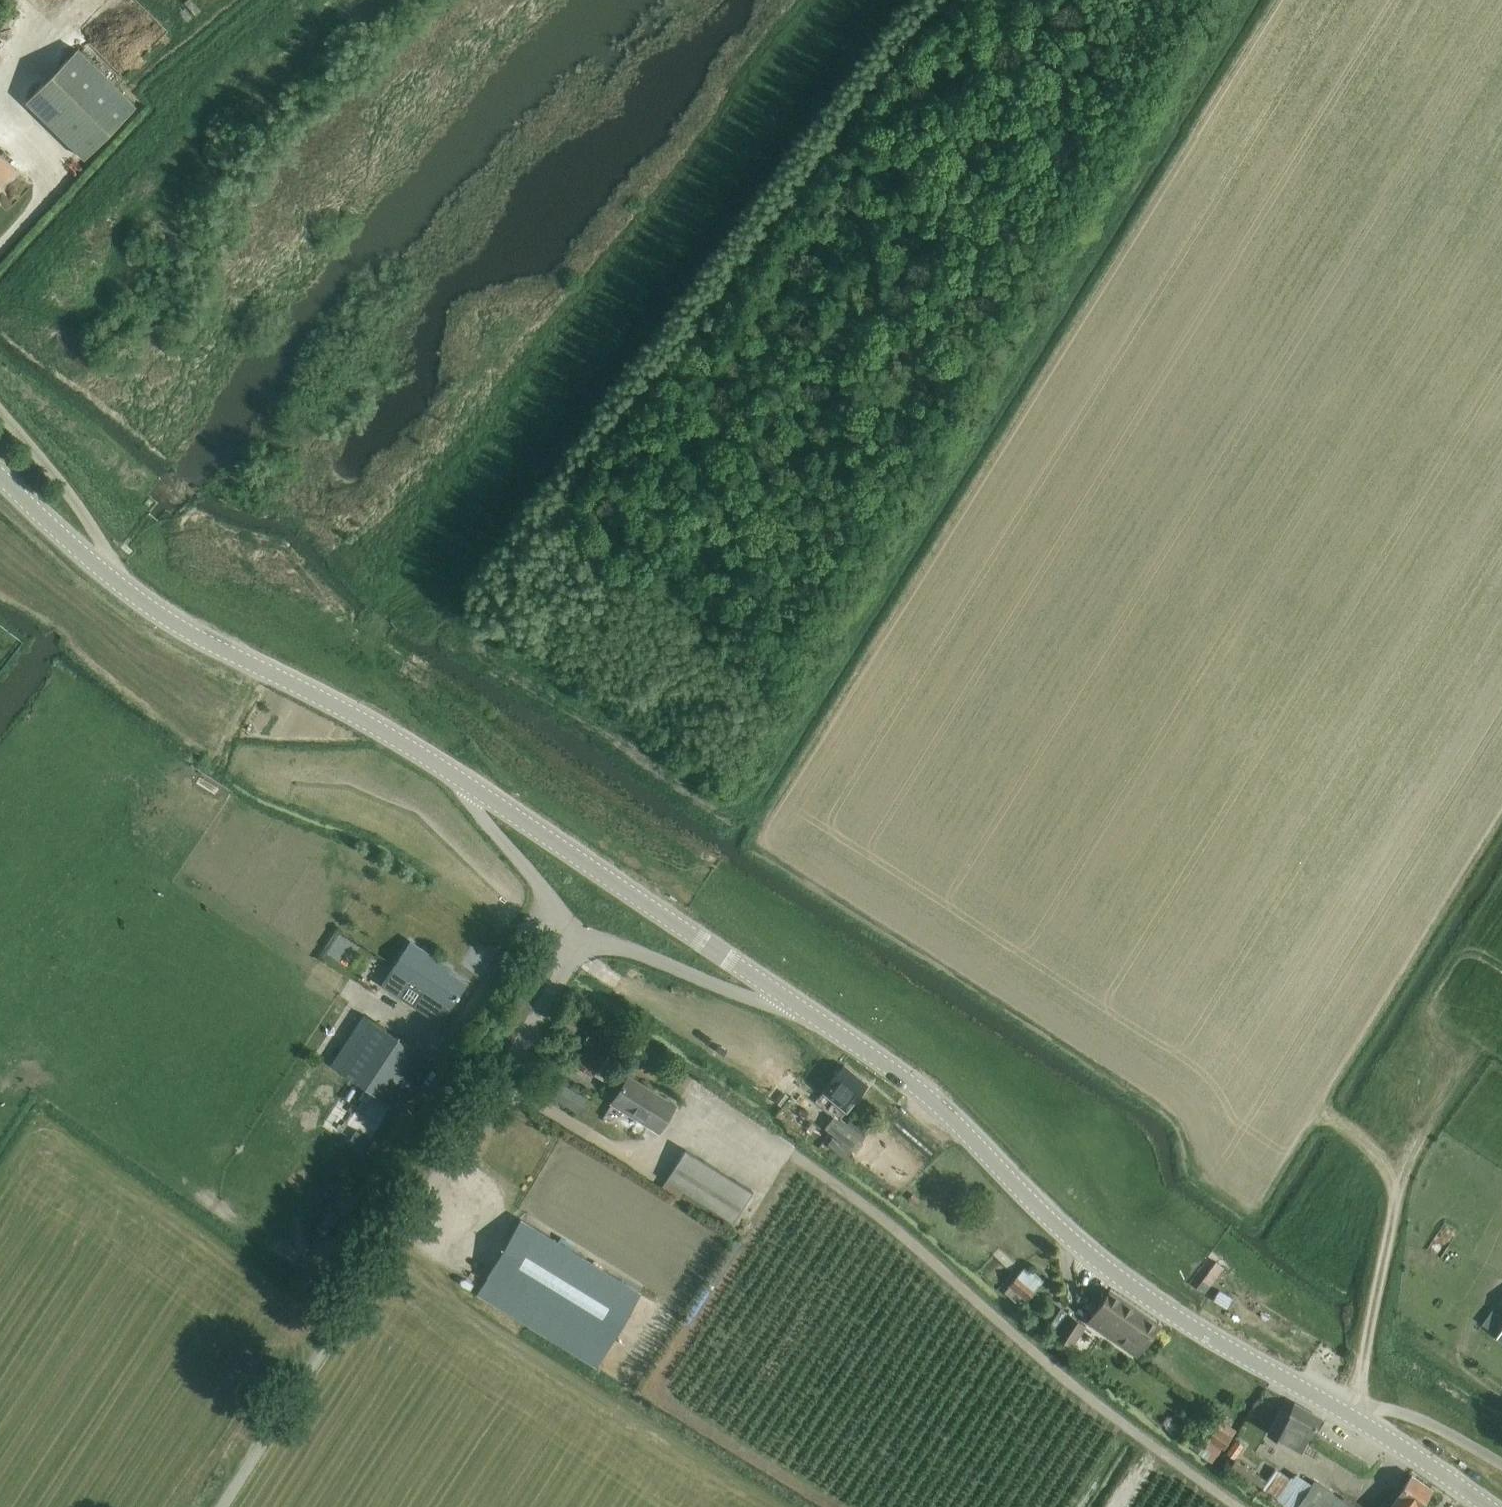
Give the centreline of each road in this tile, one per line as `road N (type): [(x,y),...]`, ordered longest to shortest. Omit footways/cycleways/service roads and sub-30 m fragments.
road 1 (tertiary): [(1490,1506),(1118,1274),(907,1078),(785,995)]
road 2 (unclassified): [(220,1506),(534,1021),(582,934)]
road 3 (track): [(757,1134),(882,1219),(1093,1401),(1238,1506)]
road 4 (tertiary): [(466,781),(179,625),(0,475)]
road 5 (tertiary): [(785,995),(466,781)]
road 6 (unclassified): [(582,934),(755,999),(785,995)]
road 7 (unclassified): [(466,781),(474,806),(582,934)]
road 8 (track): [(1369,1331),(1396,1203)]

